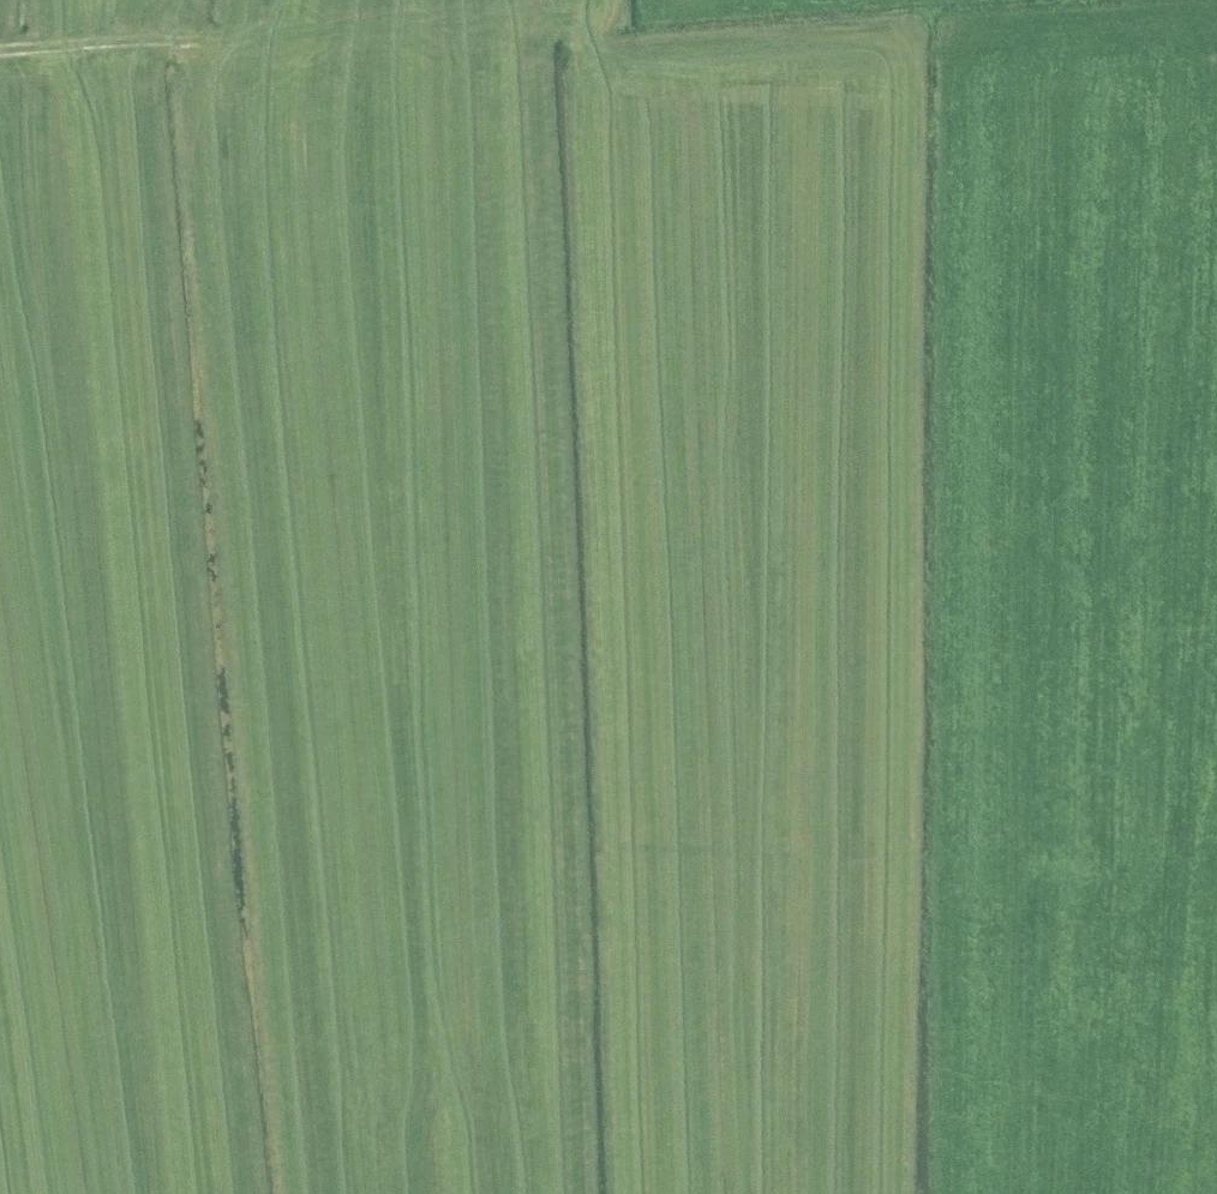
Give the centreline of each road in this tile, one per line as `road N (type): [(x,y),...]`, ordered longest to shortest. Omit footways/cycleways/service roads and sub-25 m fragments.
road 1 (track): [(566,7),(0,57)]

